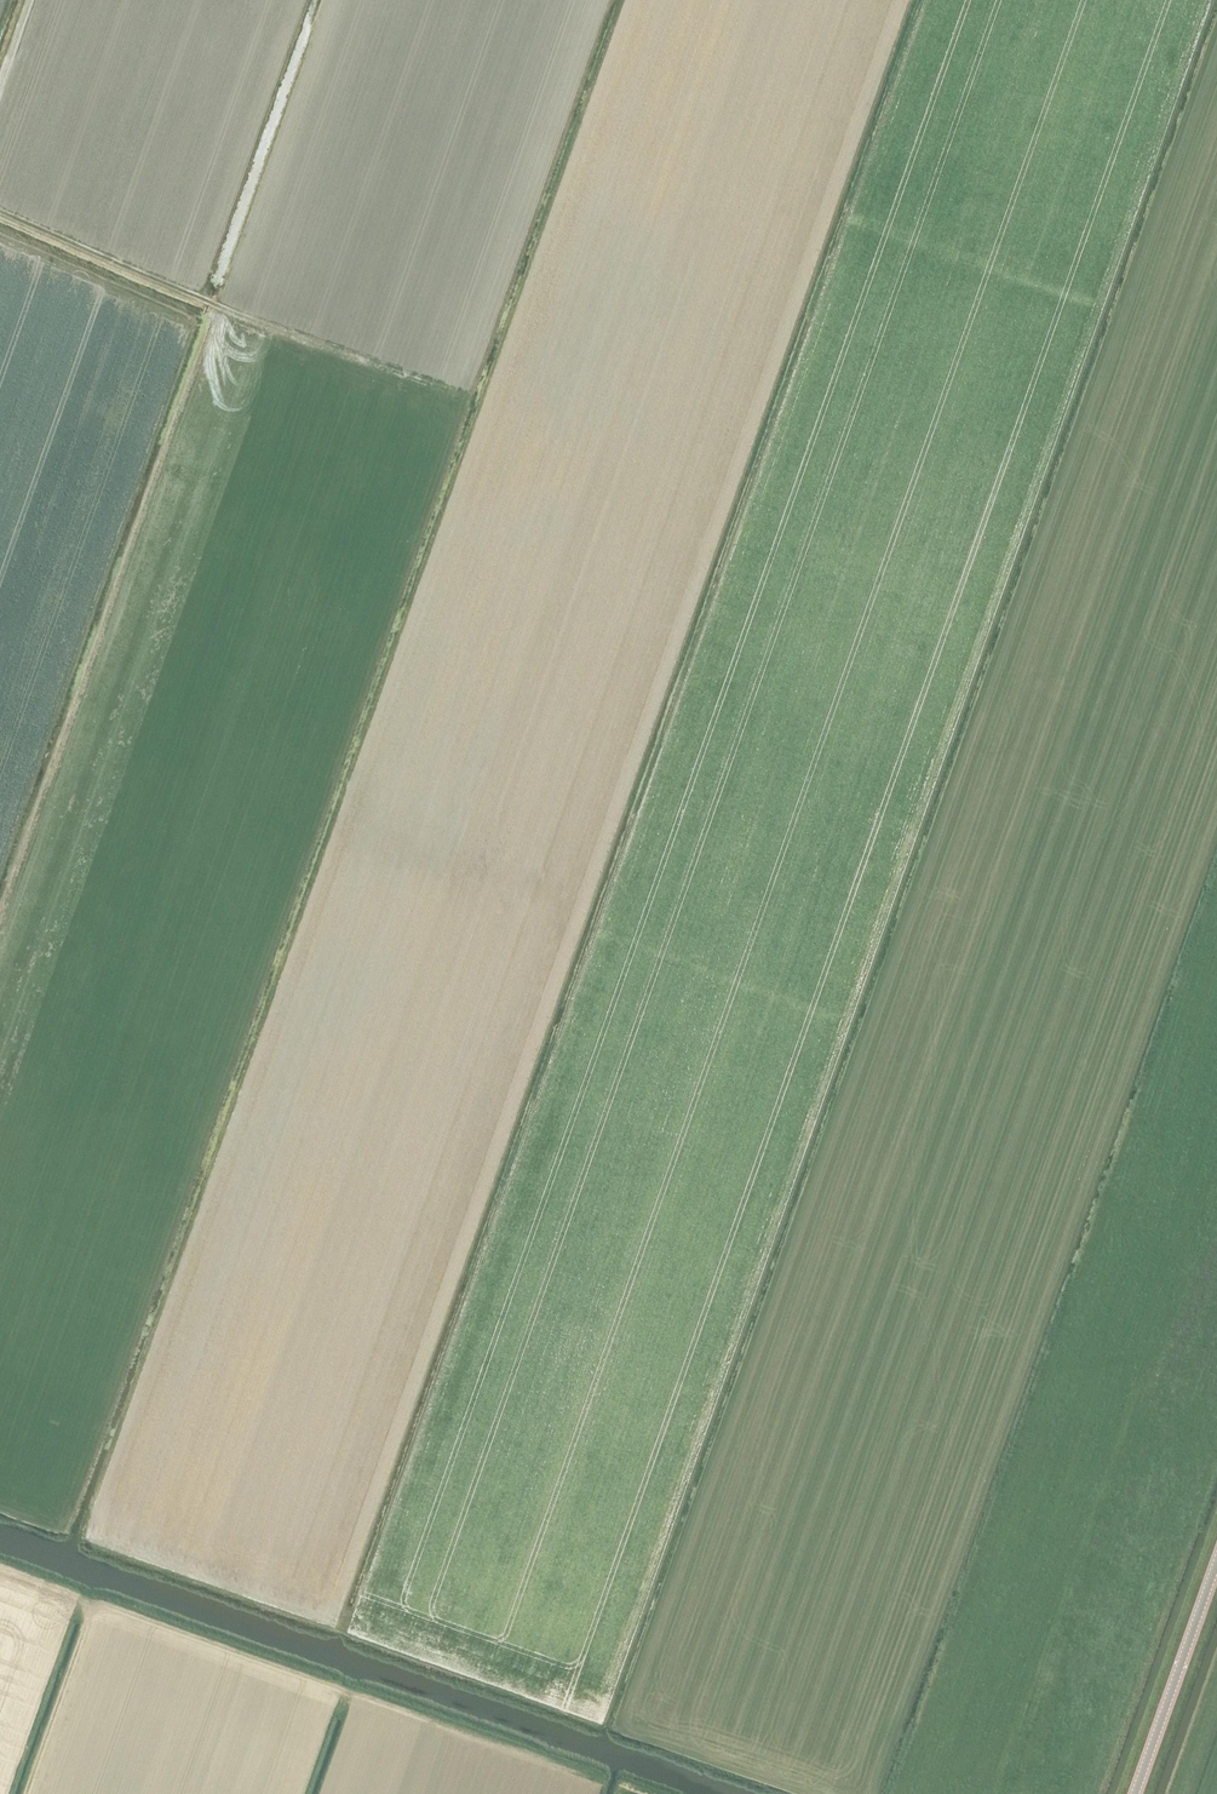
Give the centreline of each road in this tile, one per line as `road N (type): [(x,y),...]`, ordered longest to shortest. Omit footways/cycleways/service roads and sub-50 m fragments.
road 1 (tertiary): [(1136,1793),(1216,1565)]

